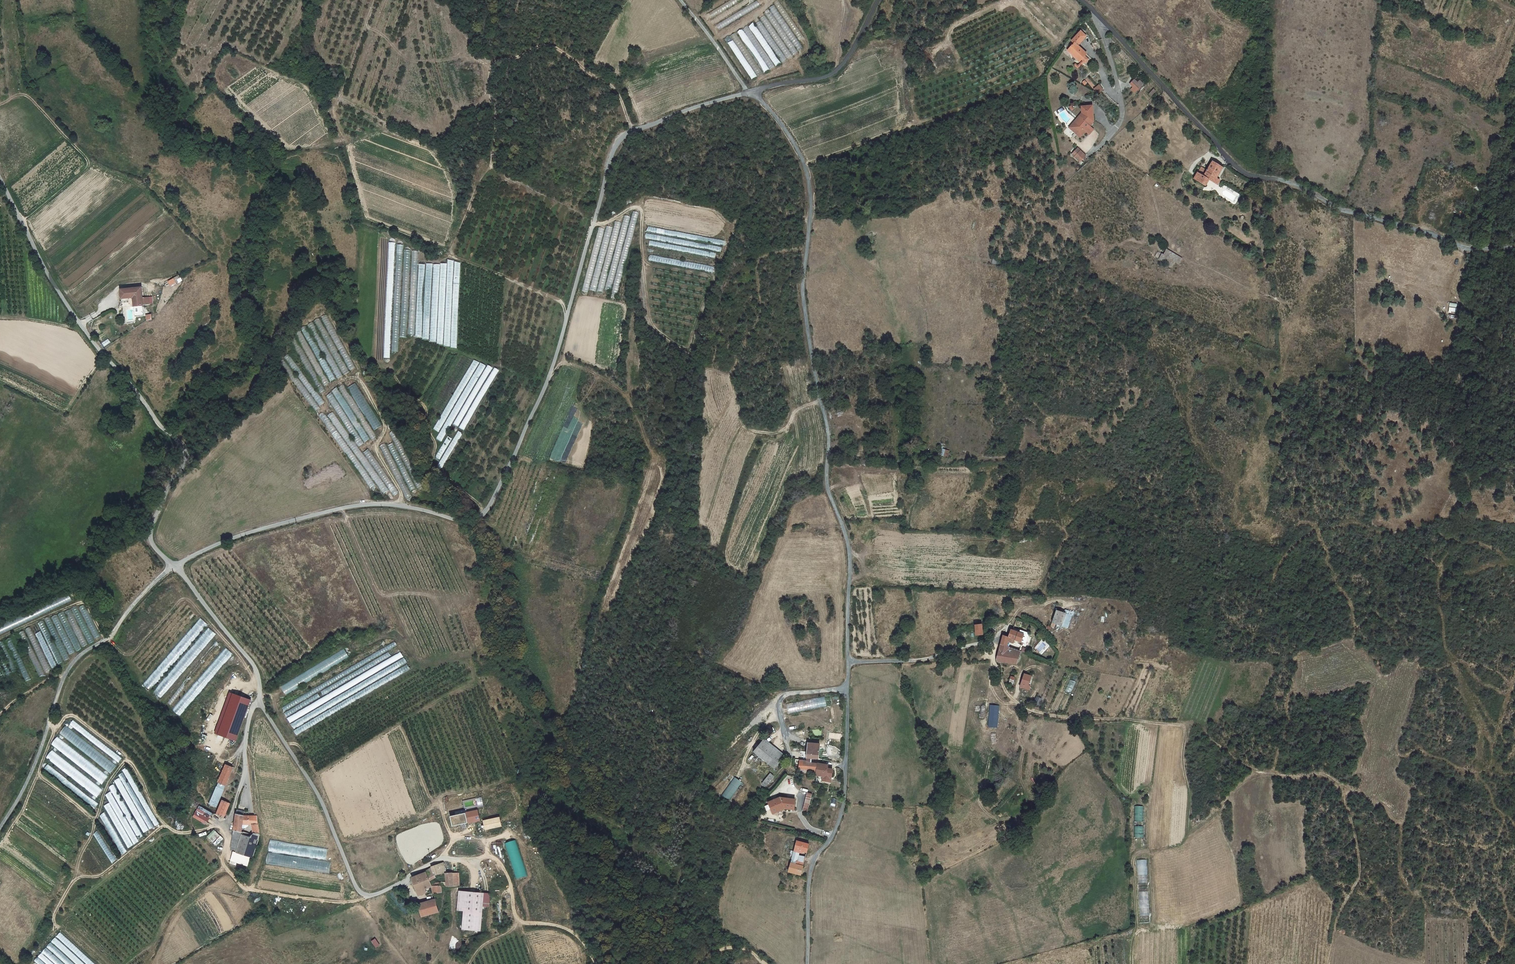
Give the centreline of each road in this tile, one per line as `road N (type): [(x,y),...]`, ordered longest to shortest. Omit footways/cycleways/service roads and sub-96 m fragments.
road 1 (unclassified): [(753,92),(788,134),(806,175),(802,287),(828,430),(827,487),(849,550),(843,811),(813,863),(808,963)]
road 2 (unclassified): [(175,566),(325,512),(398,507),(460,521),(486,512),(551,375),(618,142),(753,92)]
road 3 (track): [(991,641),(1007,697),(1019,707),(1062,718),(1198,722),(1258,772),(1335,781),(1359,868),(1337,914),(1329,963)]
road 4 (unclassified): [(1080,0),(1224,156),(1255,175),(1456,242),(1514,248)]
road 5 (unclassified): [(175,566),(256,665),(261,702),(325,809),(359,891),(375,894),(442,858)]
road 6 (unclassified): [(0,182),(79,322),(183,449),(185,462),(149,532),(175,566)]
road 7 (track): [(593,224),(641,210),(643,266),(651,321),(687,348),(712,279),(645,261)]
road 8 (unclassified): [(0,828),(38,757),(74,659),(107,638),(175,566)]
road 9 (track): [(779,713),(701,799),(650,963)]
road 10 (track): [(632,130),(609,83),(555,48),(539,46),(493,63),(491,165)]
road 11 (track): [(454,839),(399,725),(318,773),(299,745),(287,744)]
road 12 (track): [(49,723),(54,728),(73,716),(124,754),(166,826),(181,833),(223,825)]
road 13 (track): [(398,507),(400,490),(377,451),(384,422),(362,383),(353,378),(332,386),(320,411)]
road 14 (unclassified): [(753,92),(837,70),(878,0)]
road 15 (track): [(56,929),(75,880),(101,875),(166,826)]
road 16 (track): [(551,375),(574,364),(618,388),(652,452)]
road 17 (track): [(567,316),(562,302),(445,254)]
road 18 (track): [(127,758),(105,791),(75,880)]
road 19 (track): [(105,639),(83,602),(0,638)]
road 20 (track): [(146,963),(169,916),(226,865)]
road 21 (track): [(54,728),(41,777),(96,821)]
road 22 (track): [(487,856),(510,883),(537,963)]

